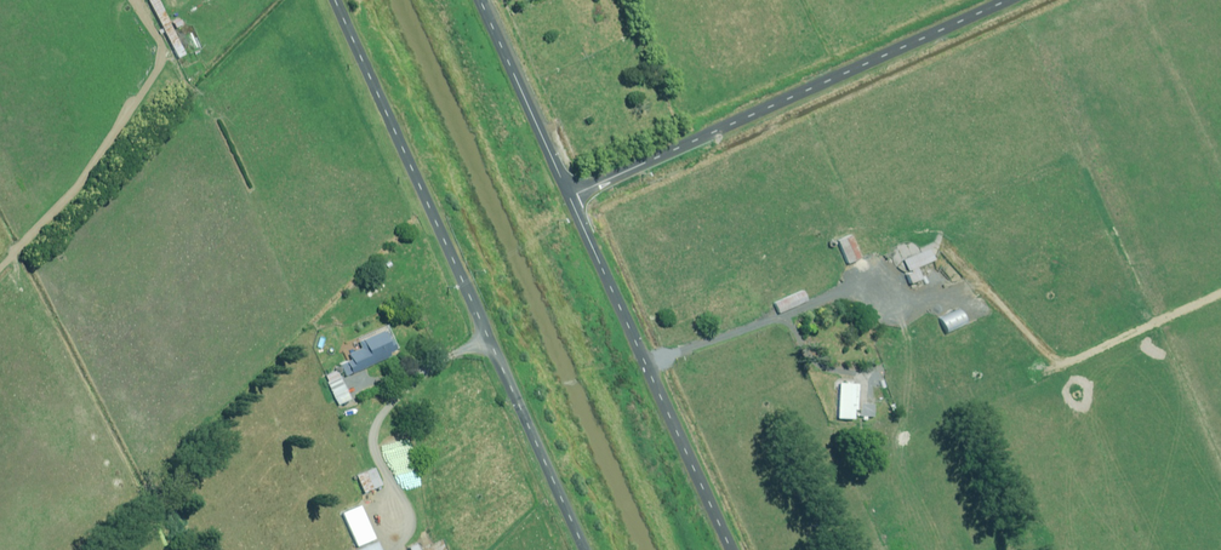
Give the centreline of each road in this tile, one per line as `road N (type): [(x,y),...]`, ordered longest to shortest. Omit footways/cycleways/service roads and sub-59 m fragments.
road 1 (unclassified): [(581,549),(331,0)]
road 2 (unclassified): [(1005,0),(568,197)]
road 3 (unclassified): [(568,197),(728,549)]
road 4 (unclassified): [(479,0),(568,197)]

